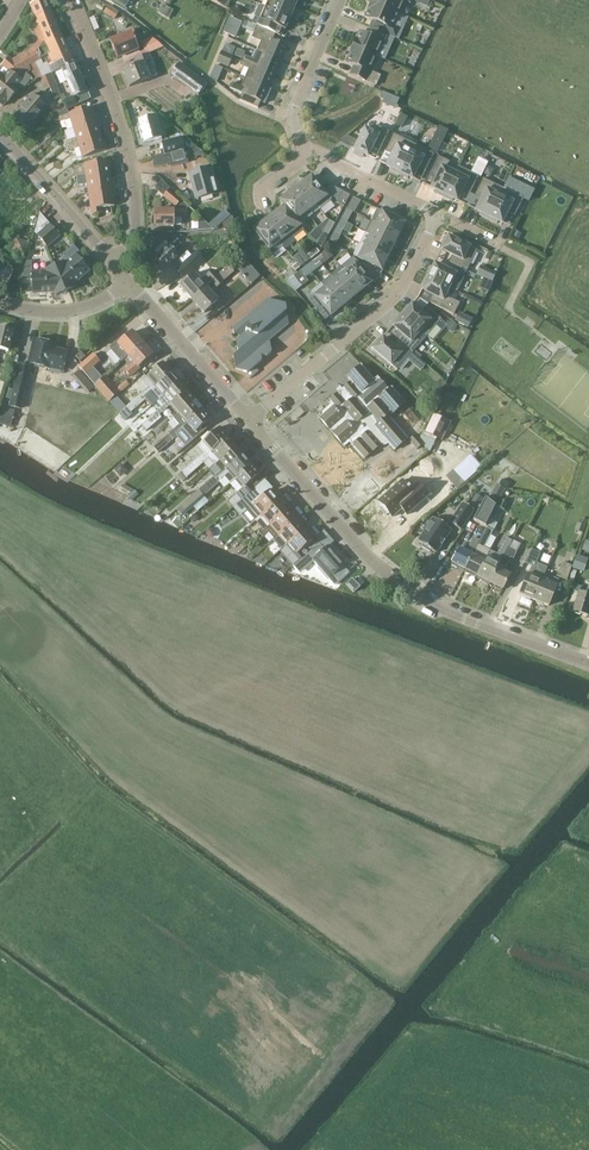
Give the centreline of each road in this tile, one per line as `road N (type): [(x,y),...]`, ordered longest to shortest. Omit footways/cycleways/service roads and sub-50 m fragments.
road 1 (residential): [(248,420),(395,297),(429,226),(418,206),(311,151),(296,134),(297,101),(340,0)]
road 2 (tertiary): [(588,664),(448,611),(400,583),(248,420)]
road 3 (residential): [(111,261),(136,228),(131,177),(111,98),(69,0)]
road 4 (tertiary): [(248,420),(129,285)]
road 5 (tertiary): [(111,261),(0,137)]
road 6 (residential): [(129,285),(88,310),(36,314),(0,303)]

